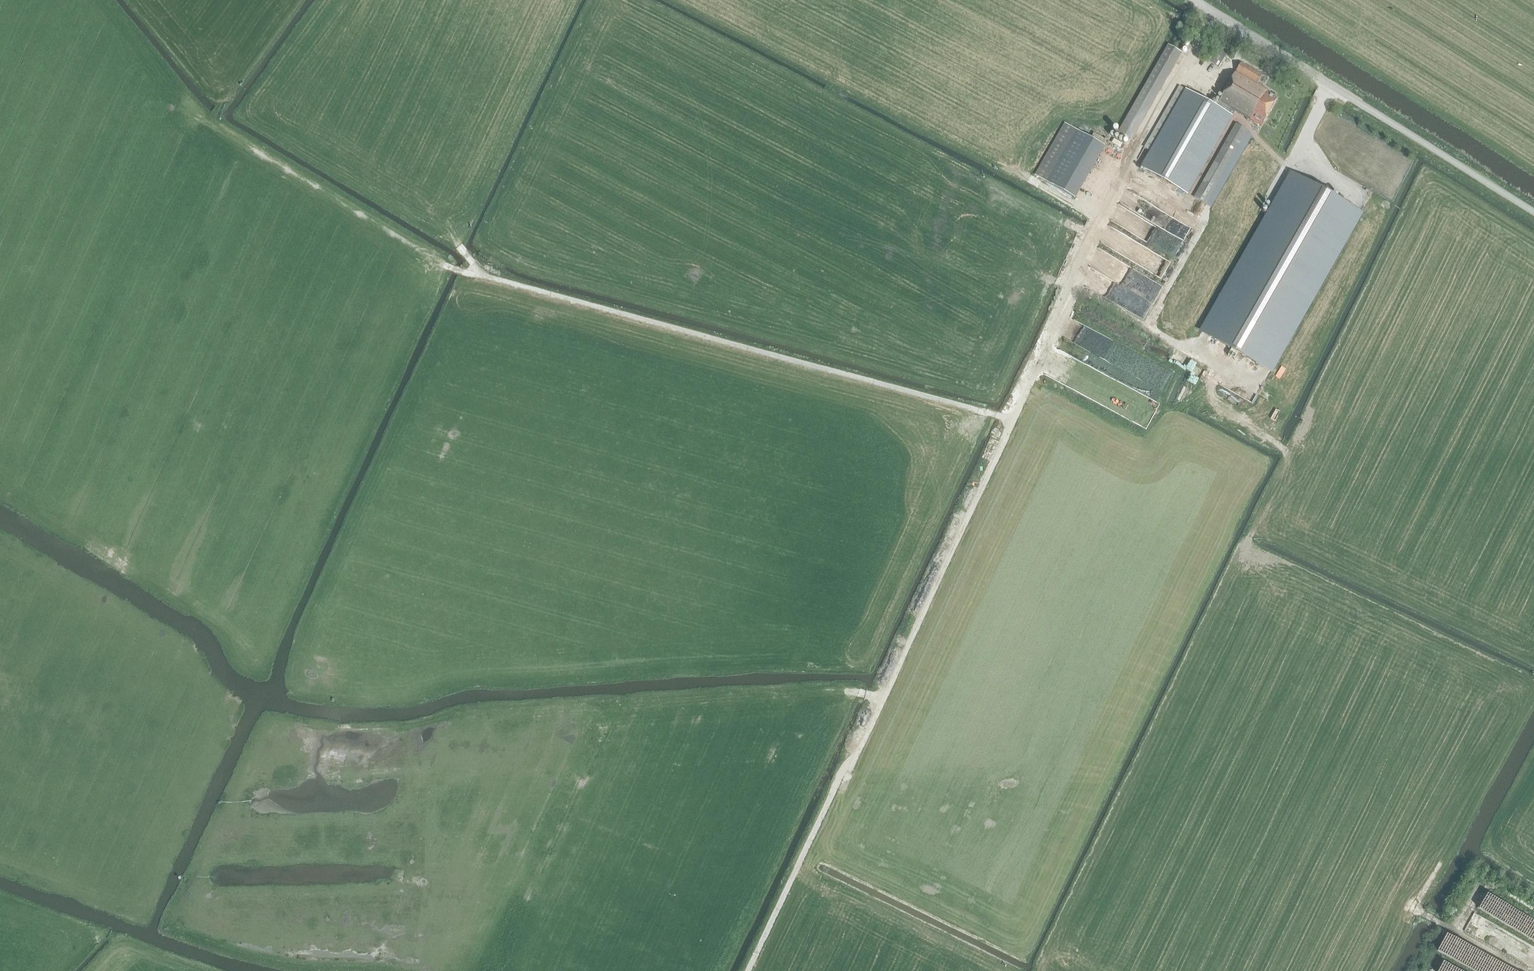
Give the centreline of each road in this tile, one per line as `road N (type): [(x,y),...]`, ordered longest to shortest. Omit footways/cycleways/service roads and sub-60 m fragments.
road 1 (unclassified): [(1533,212),(1197,0)]

